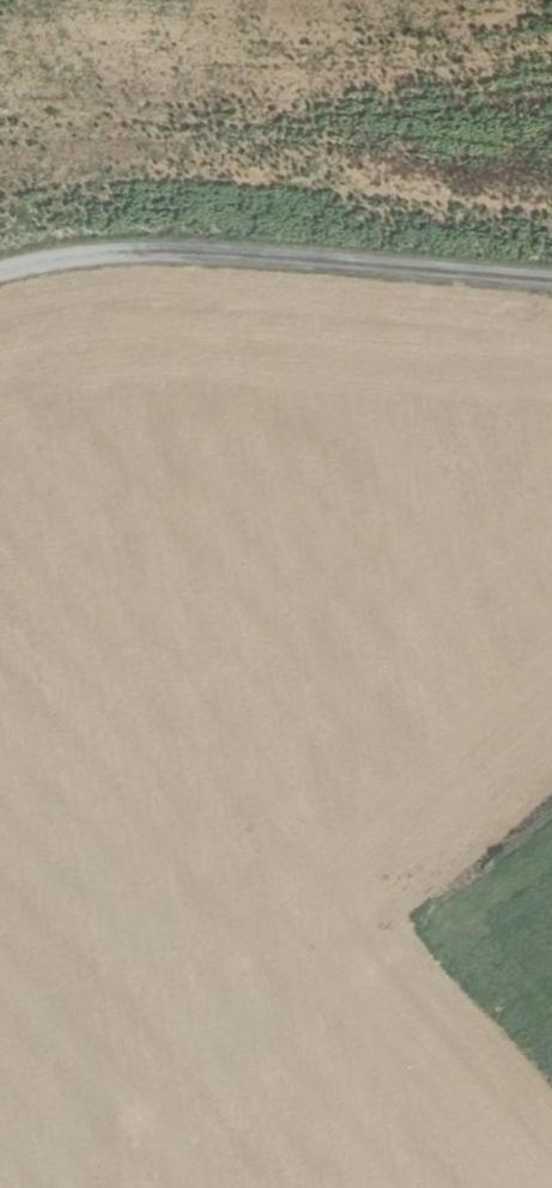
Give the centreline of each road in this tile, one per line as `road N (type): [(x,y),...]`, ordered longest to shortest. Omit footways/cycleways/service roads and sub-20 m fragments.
road 1 (track): [(0,272),(121,247),(551,278)]

